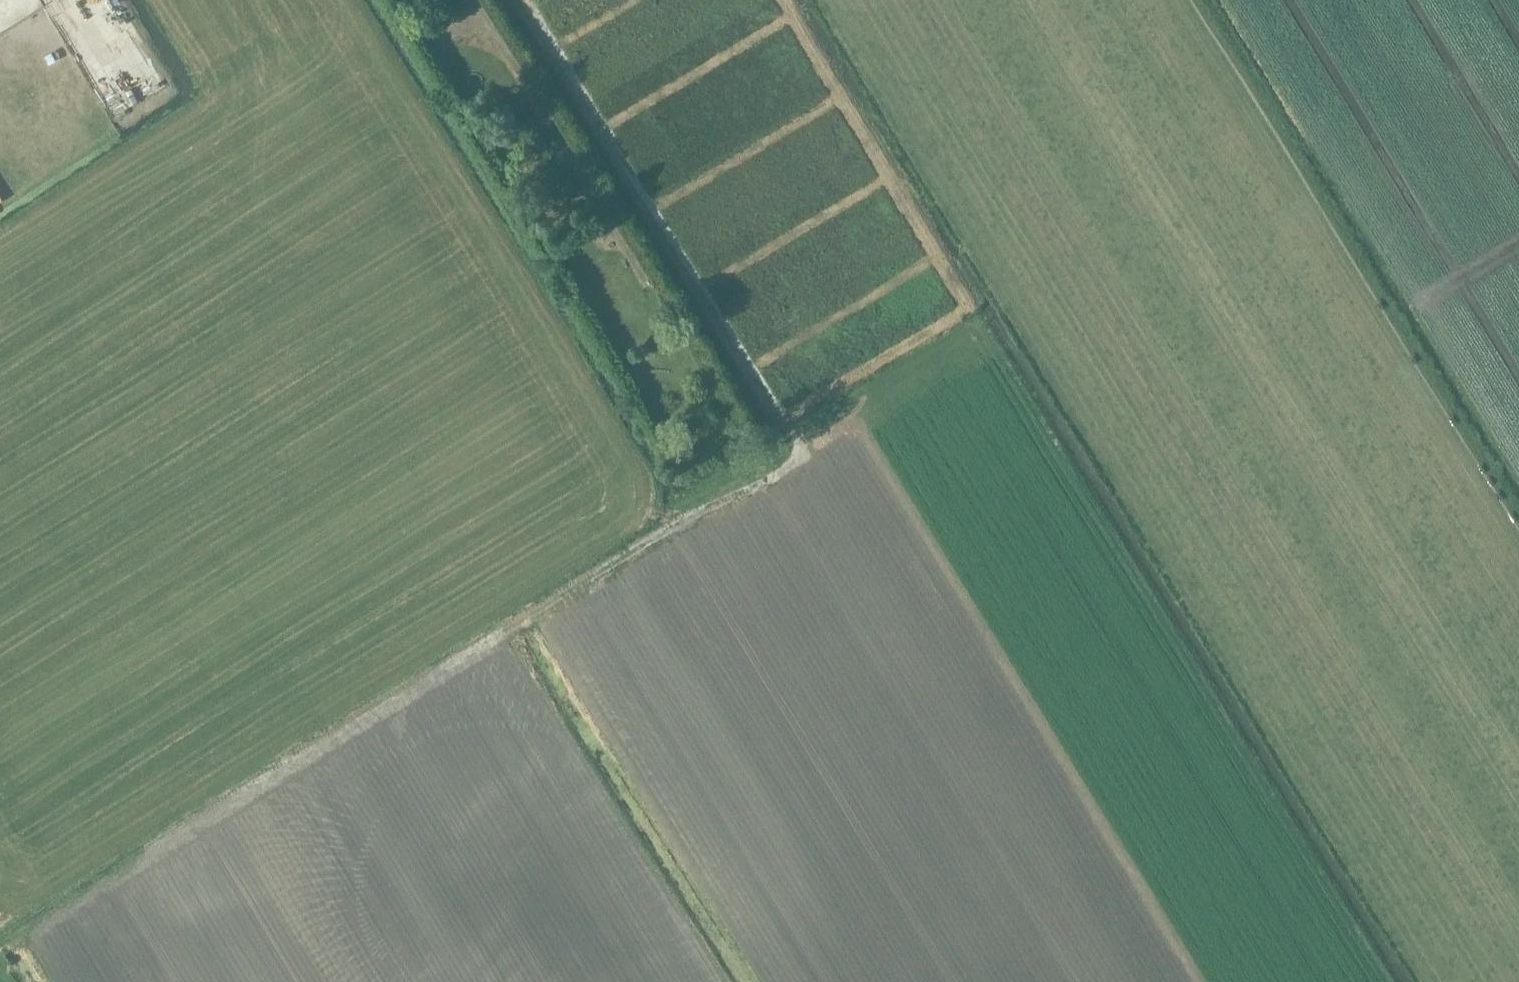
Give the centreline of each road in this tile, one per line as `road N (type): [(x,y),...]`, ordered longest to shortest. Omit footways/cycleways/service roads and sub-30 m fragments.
road 1 (track): [(475,0),(612,233)]

